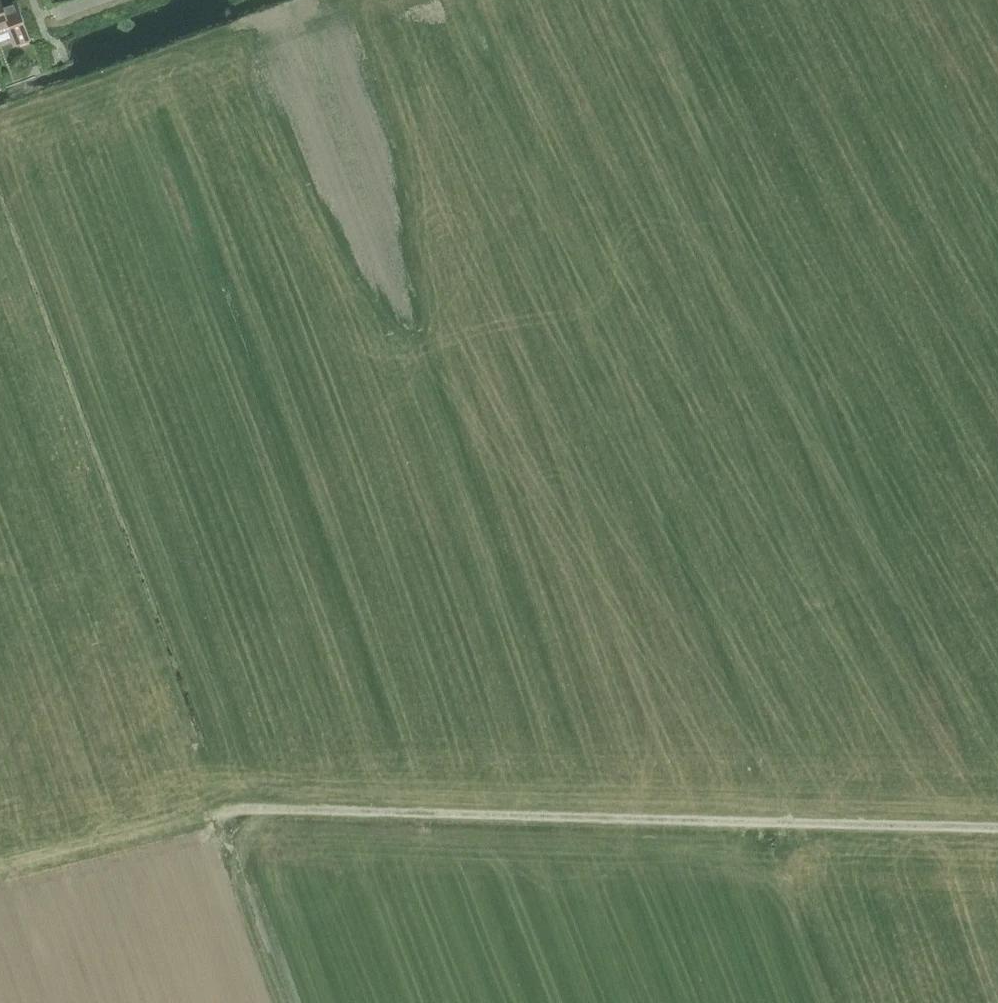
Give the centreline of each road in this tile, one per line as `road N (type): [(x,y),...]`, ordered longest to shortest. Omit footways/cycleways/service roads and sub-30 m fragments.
road 1 (track): [(224,814),(997,830)]
road 2 (track): [(224,814),(223,843),(283,1002)]

